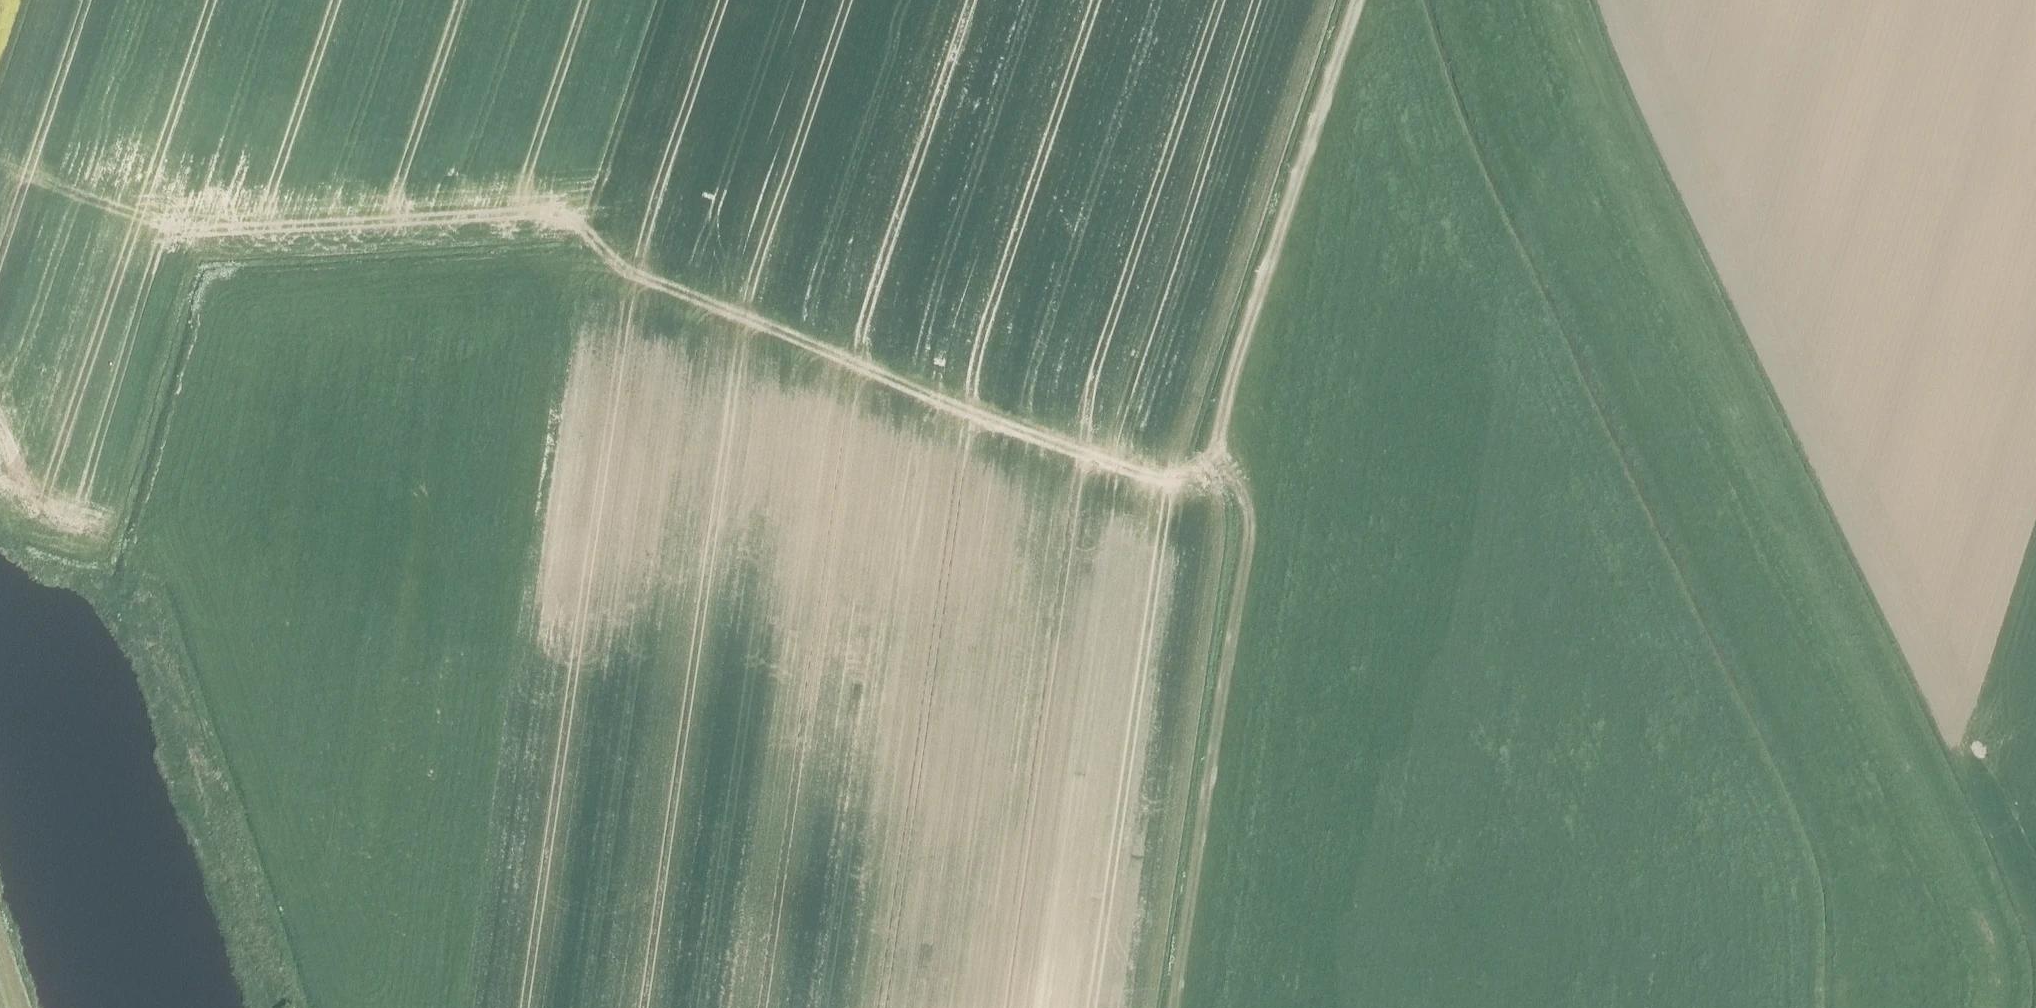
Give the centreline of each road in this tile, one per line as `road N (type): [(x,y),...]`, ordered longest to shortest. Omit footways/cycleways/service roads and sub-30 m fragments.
road 1 (track): [(1361,0),(1218,419),(1218,450),(1249,538),(1174,1007)]

